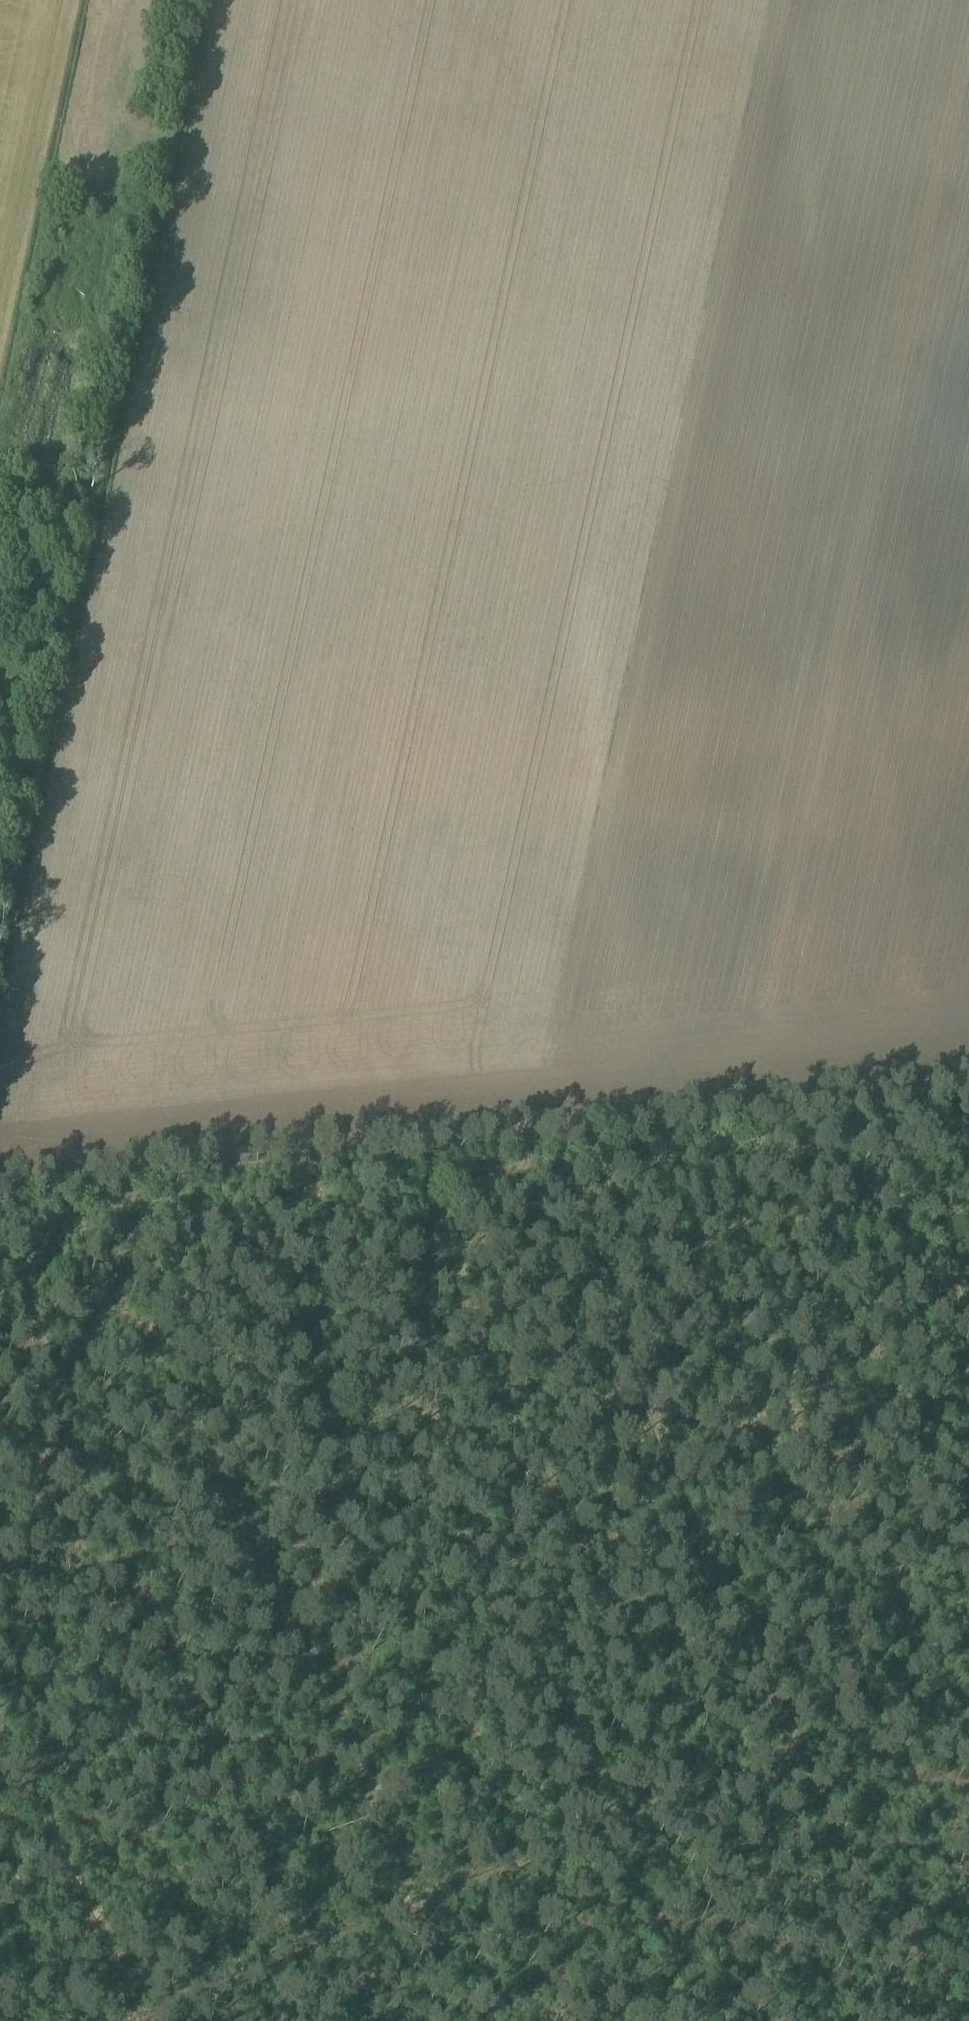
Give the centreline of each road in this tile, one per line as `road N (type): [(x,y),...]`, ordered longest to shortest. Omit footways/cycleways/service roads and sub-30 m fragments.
road 1 (track): [(0,1717),(146,2020)]

